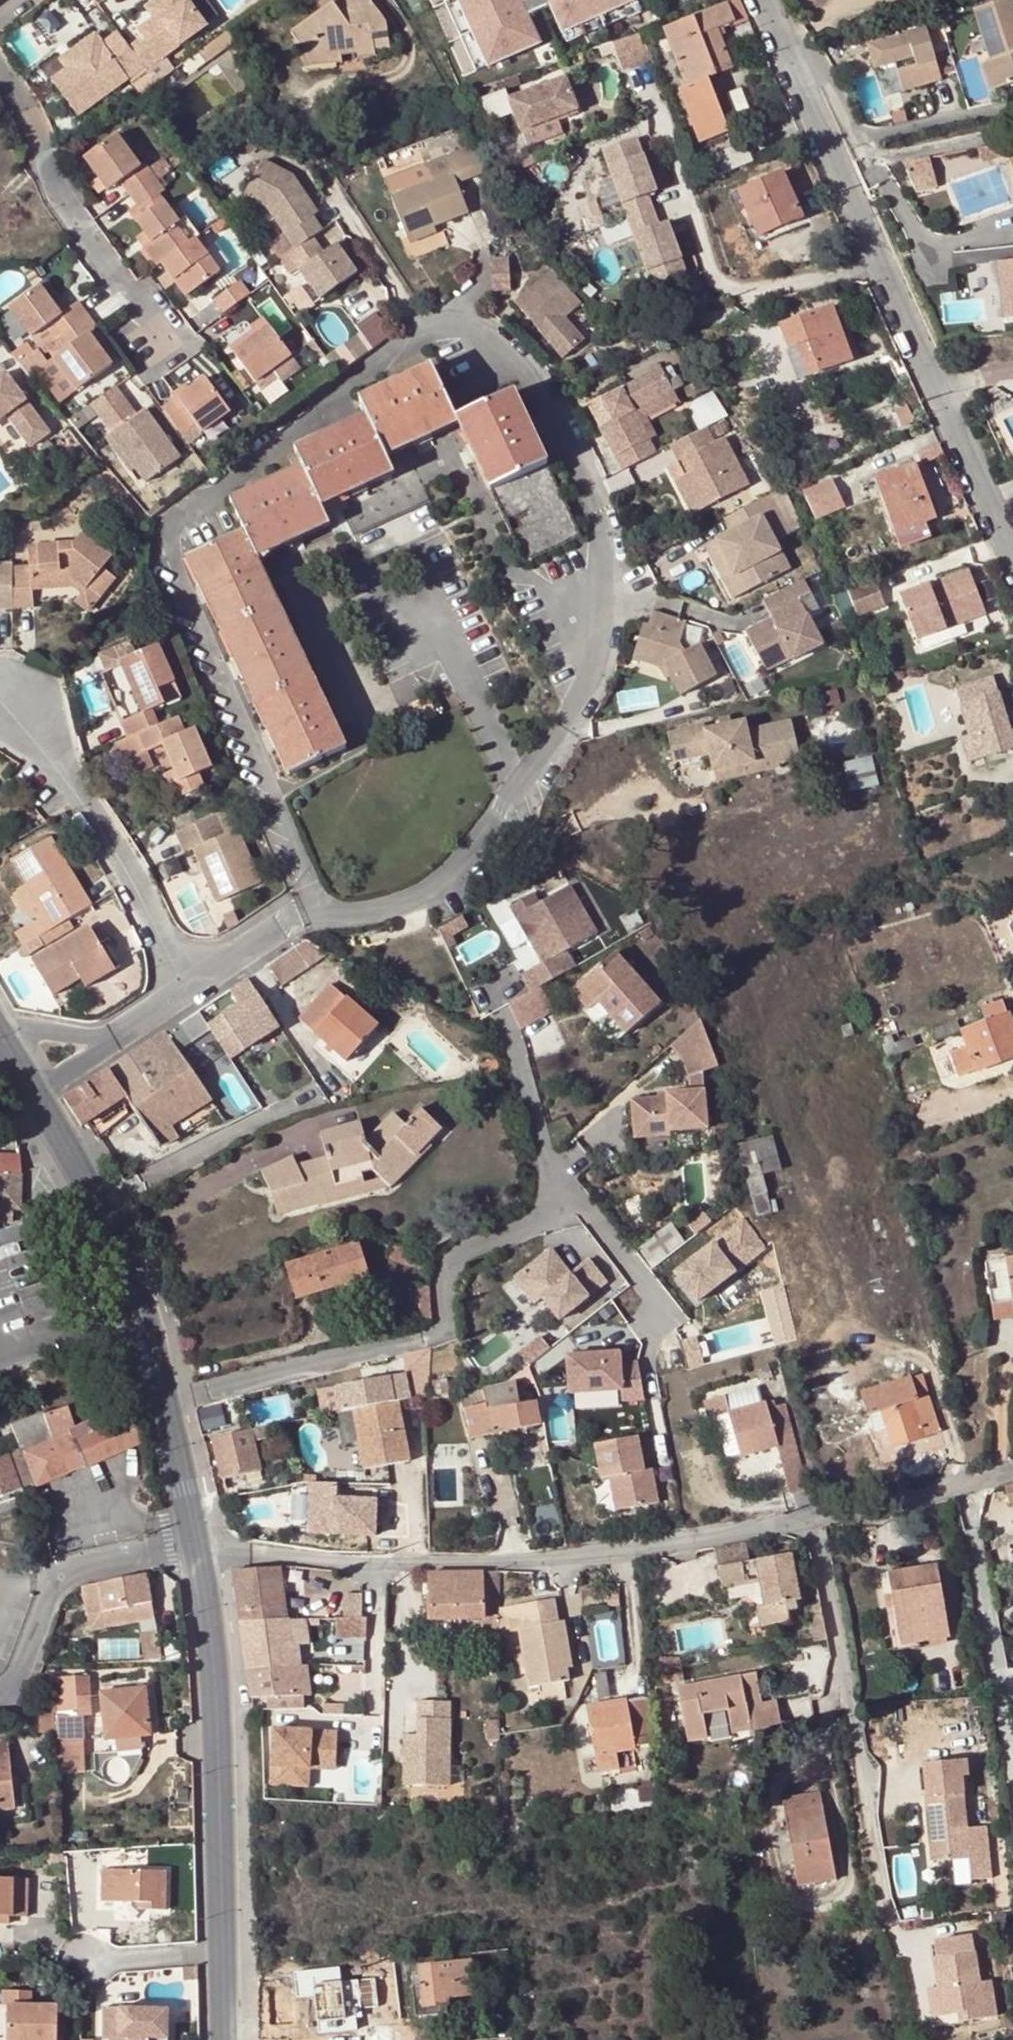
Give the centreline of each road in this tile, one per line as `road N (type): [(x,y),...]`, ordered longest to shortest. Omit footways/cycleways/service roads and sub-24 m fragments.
road 1 (residential): [(194,1552),(462,1561),(580,1554),(807,1517)]
road 2 (residential): [(793,65),(1012,561)]
road 3 (tertiary): [(36,1089),(89,1192),(138,1320),(194,1552)]
road 4 (tertiary): [(194,1552),(217,1776),(221,2039)]
road 5 (residential): [(807,1517),(879,1926)]
road 6 (residential): [(188,987),(16,697)]
road 7 (residential): [(0,76),(29,113),(64,205),(154,334)]
road 8 (residential): [(0,1696),(19,1672),(49,1587),(61,1573),(194,1552)]
road 9 (residential): [(793,65),(829,75),(857,138),(1012,122)]
road 10 (residential): [(807,1517),(1012,1471)]
road 11 (residential): [(188,987),(314,908)]

